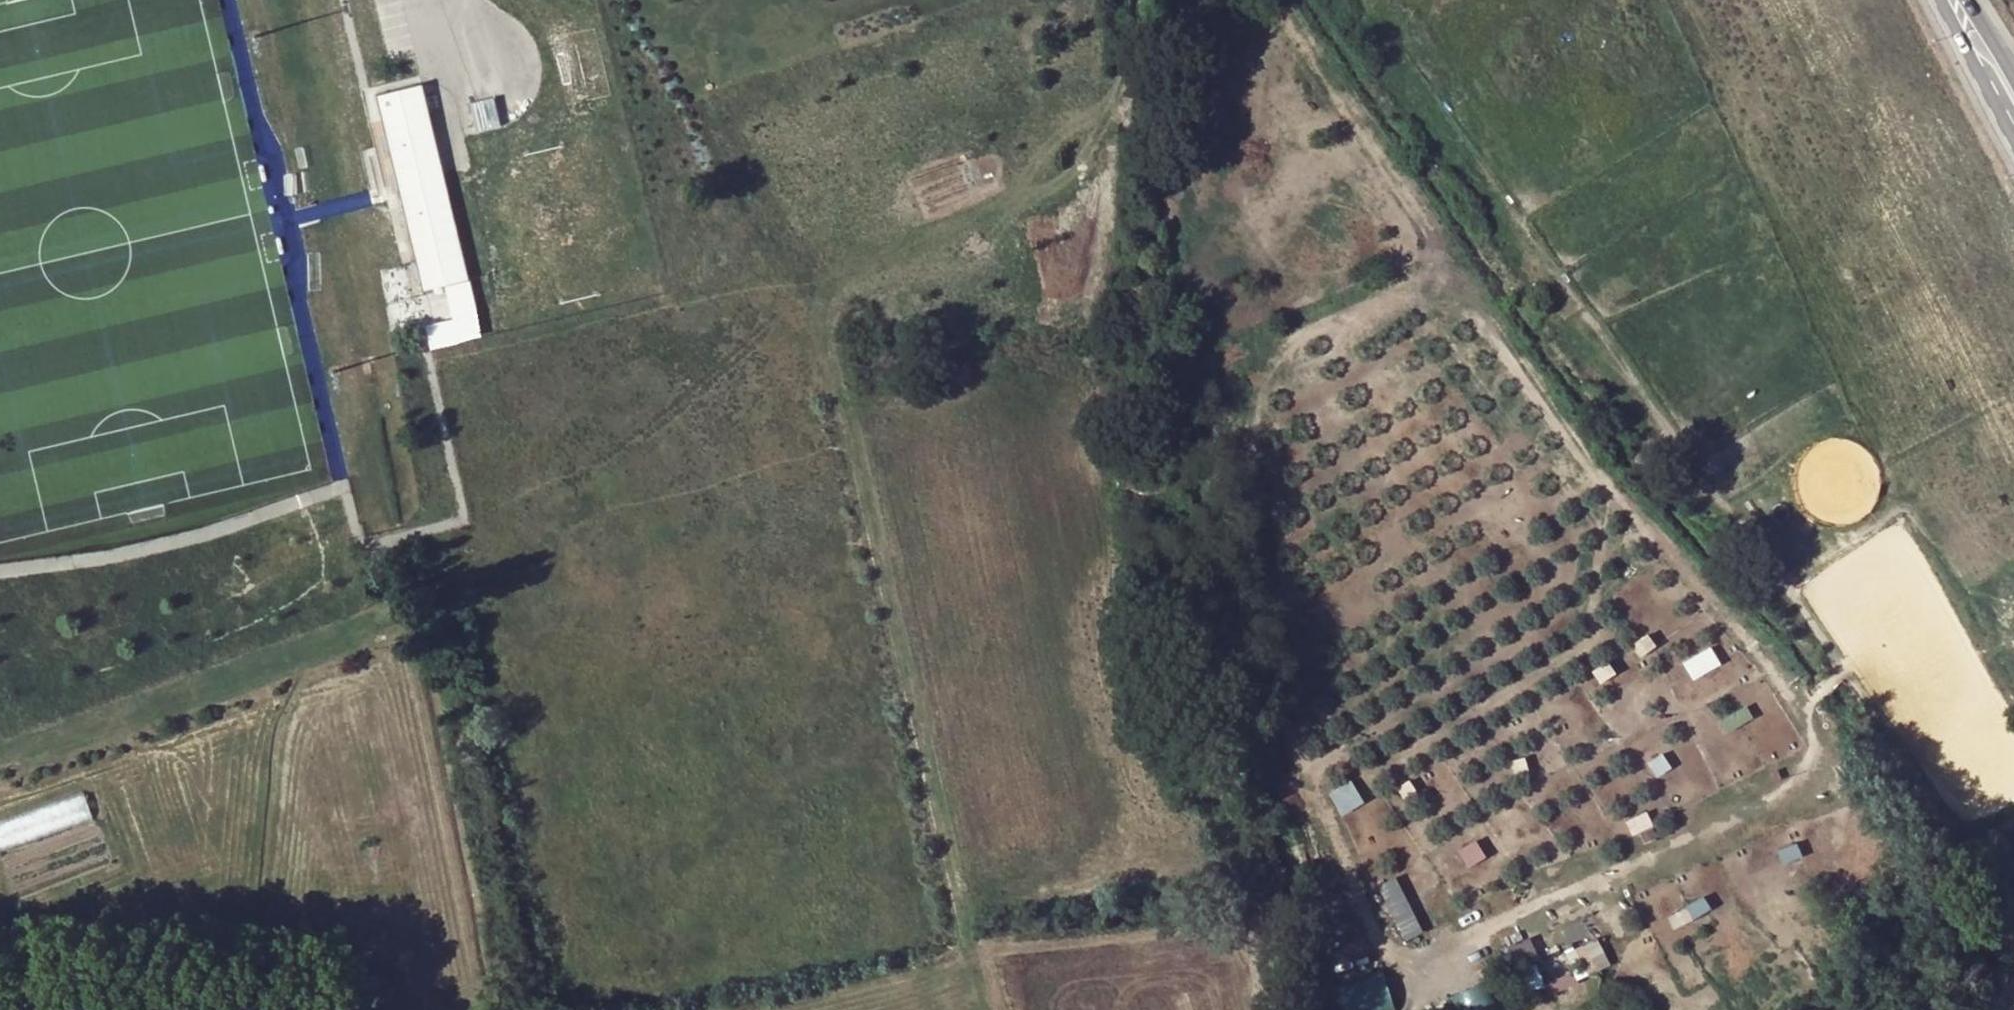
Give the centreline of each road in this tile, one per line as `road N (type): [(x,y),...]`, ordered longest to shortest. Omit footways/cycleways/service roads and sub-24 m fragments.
road 1 (tertiary): [(1941,0),(2005,121)]

